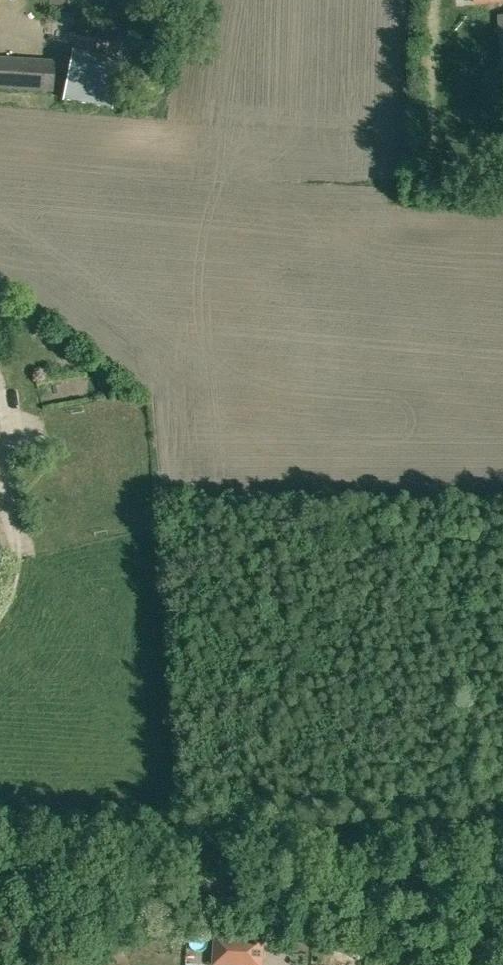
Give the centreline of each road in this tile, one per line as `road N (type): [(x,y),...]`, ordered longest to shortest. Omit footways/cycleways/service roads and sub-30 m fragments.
road 1 (unclassified): [(502,887),(0,884)]

